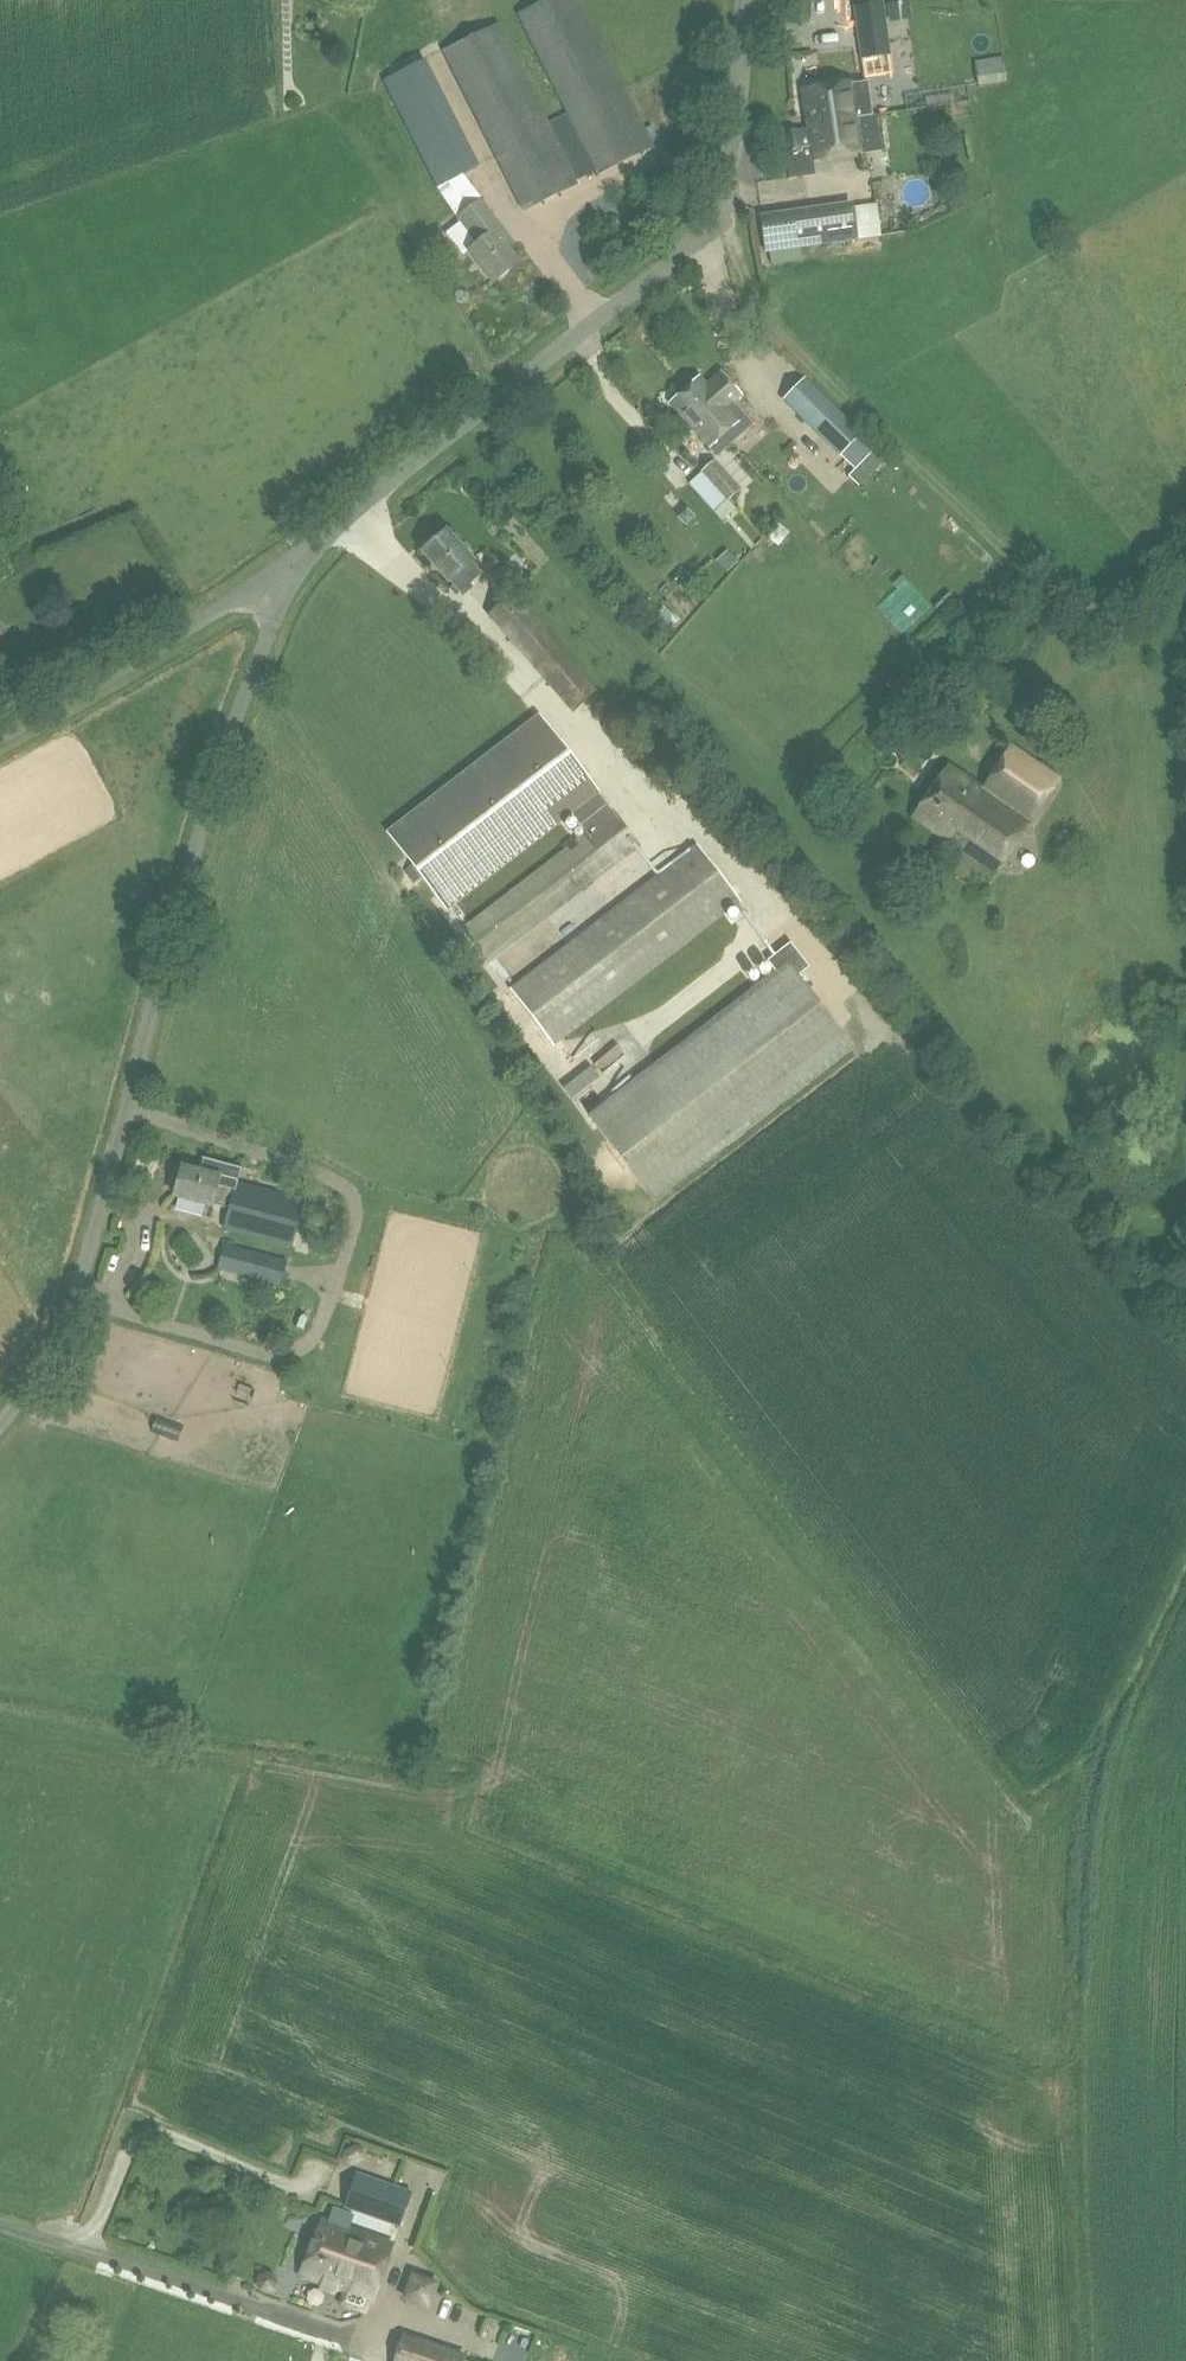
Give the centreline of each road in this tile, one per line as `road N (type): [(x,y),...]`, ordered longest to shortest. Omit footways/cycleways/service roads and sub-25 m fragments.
road 1 (unclassified): [(0,1434),(56,1342),(94,1241),(213,813),(296,559)]
road 2 (unclassified): [(296,559),(711,228),(737,135),(746,0)]
road 3 (unclassified): [(0,755),(66,724),(296,559)]

